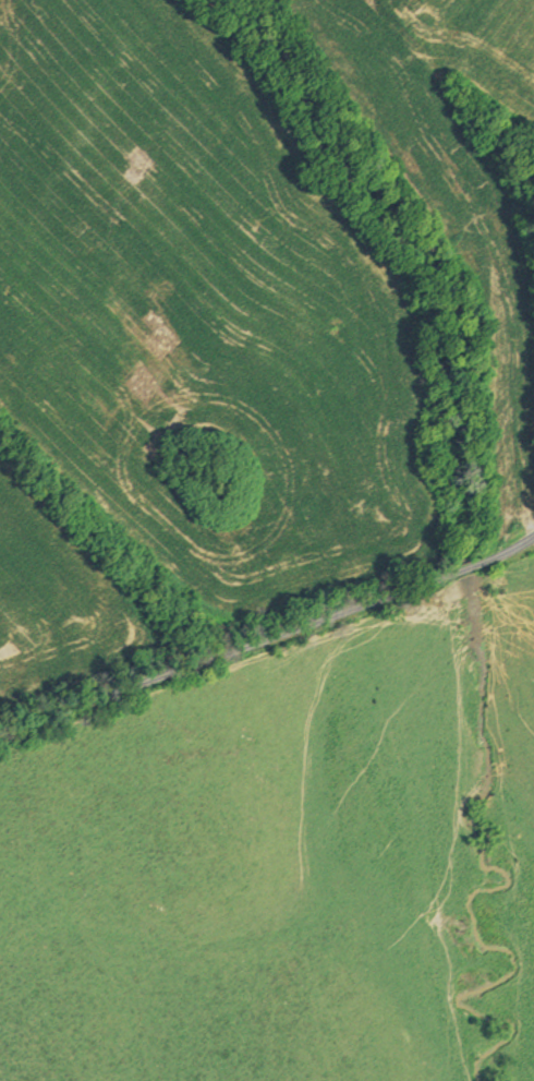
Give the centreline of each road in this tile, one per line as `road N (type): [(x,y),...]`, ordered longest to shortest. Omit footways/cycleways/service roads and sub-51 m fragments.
road 1 (residential): [(0,717),(480,558),(533,531)]

